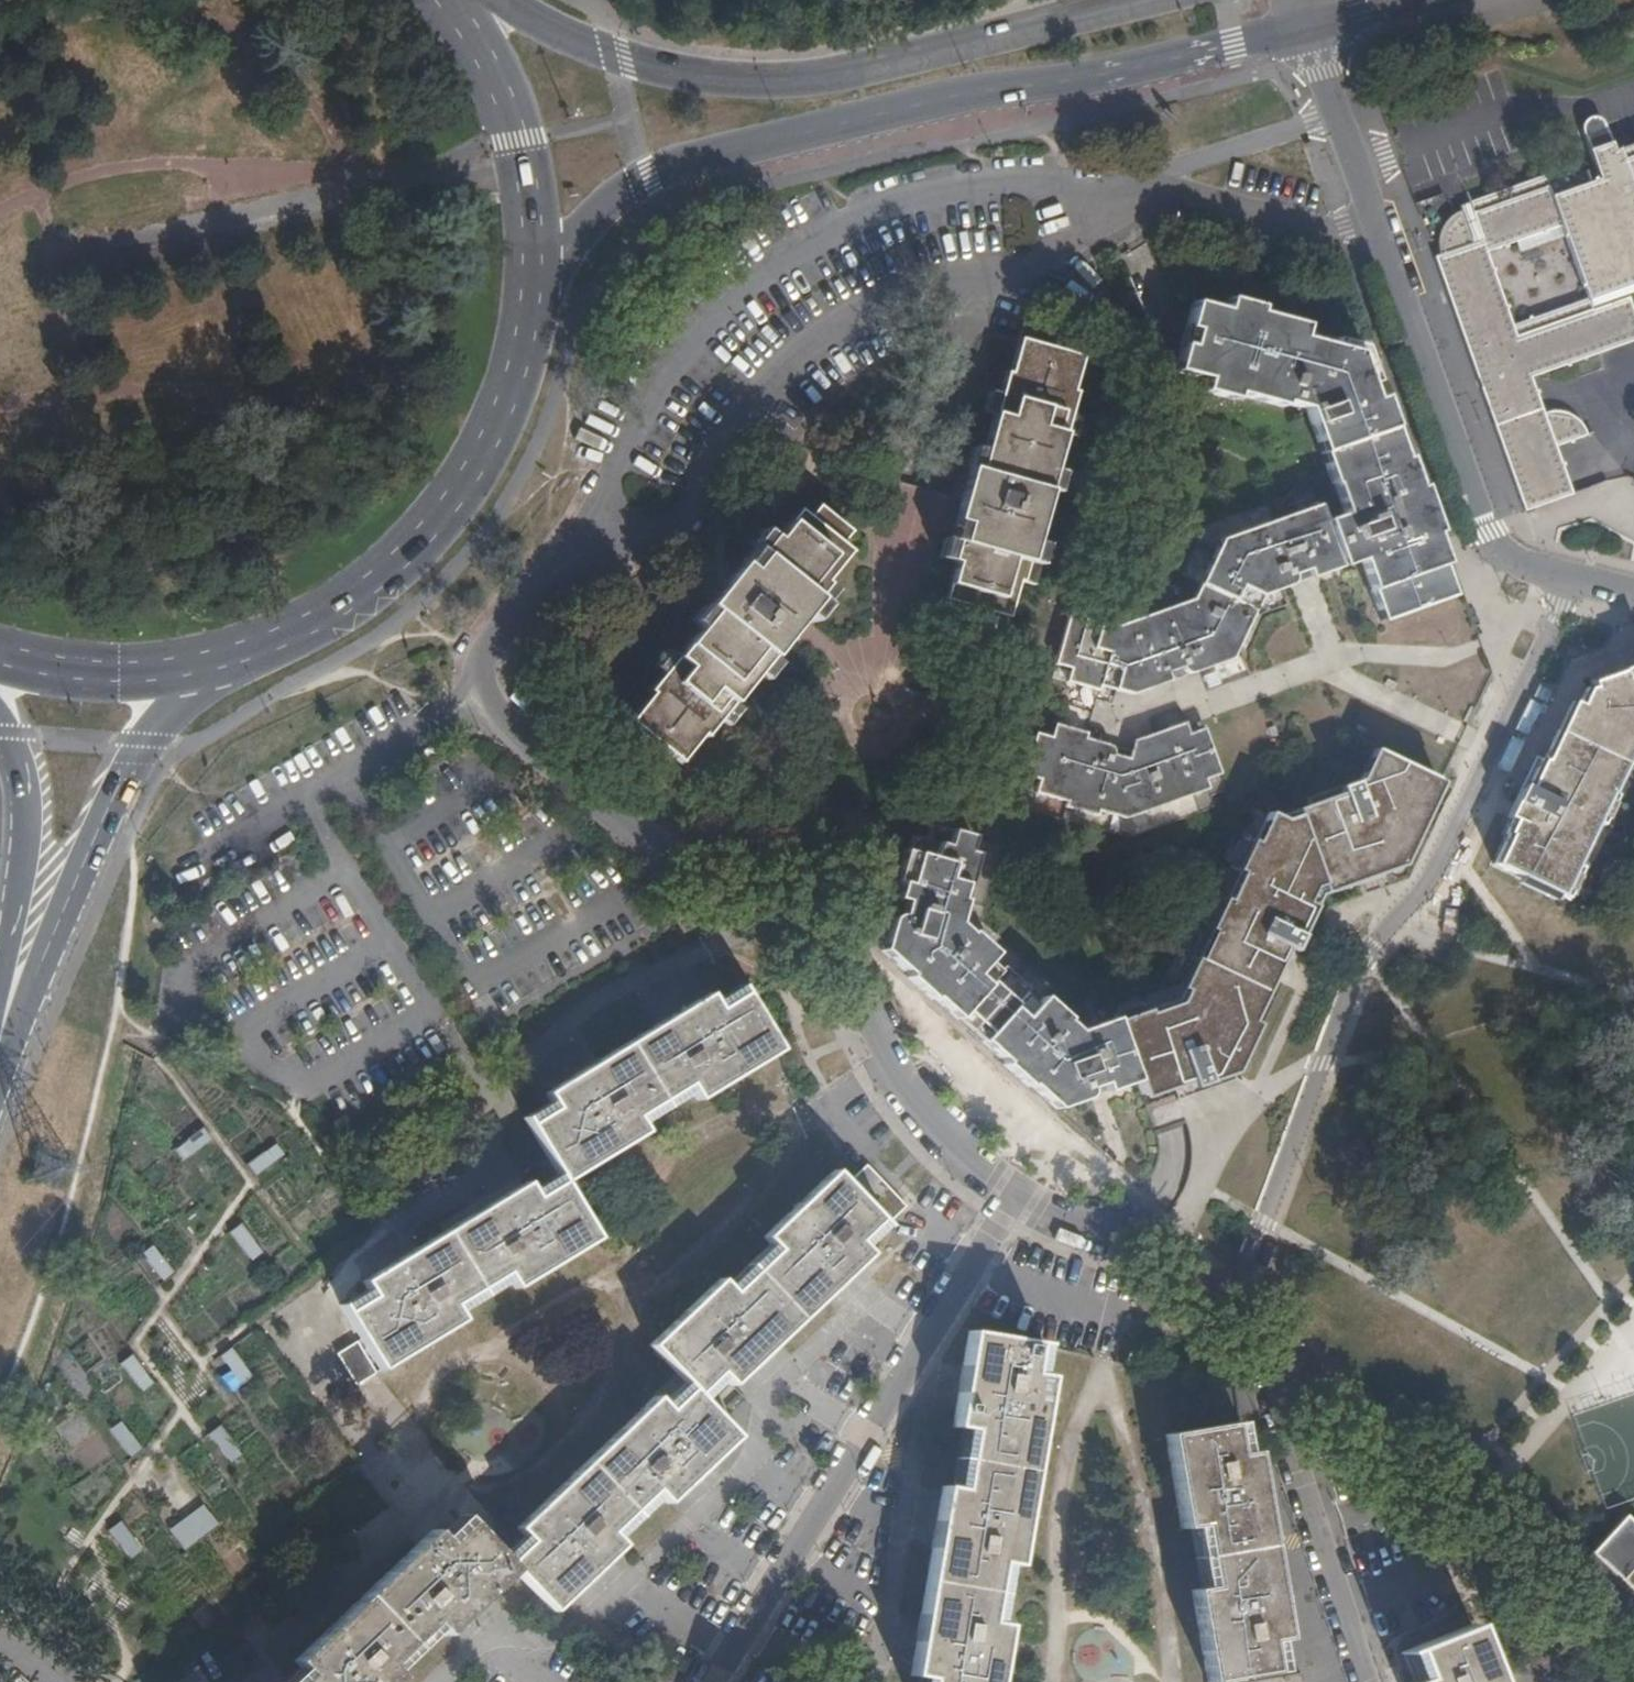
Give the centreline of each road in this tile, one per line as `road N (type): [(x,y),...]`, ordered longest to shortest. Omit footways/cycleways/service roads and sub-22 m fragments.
road 1 (residential): [(1141,186),(975,187),(898,204),(787,249),(693,333),(578,553),(503,628),(483,662),(486,694),(509,724),(673,862),(738,868),(850,974),(877,1038),(930,1116),(965,1153),(1019,1190)]
road 2 (secondary): [(531,291),(593,217),(650,176),(954,98),(1308,29)]
road 3 (residential): [(1232,1305),(1363,957),(1427,891),(1575,580)]
road 4 (secondary): [(1163,0),(792,81),(698,78),(633,61),(504,0)]
road 5 (residential): [(1019,1190),(714,1681)]
road 6 (primary): [(207,662),(329,613),(429,529),(499,418),(531,291)]
road 7 (unclassified): [(1256,1343),(1633,1675)]
road 8 (primary): [(0,1057),(93,848),(149,742),(207,662)]
road 9 (residential): [(1389,255),(1496,546),(1575,580)]
road 10 (residential): [(1366,1681),(1256,1343)]
road 11 (primary): [(531,291),(532,240),(516,139),(488,68),(445,0)]
road 12 (primary): [(0,719),(22,791),(23,837),(0,1013)]
road 13 (residential): [(1141,186),(1389,255)]
road 14 (residential): [(1341,114),(1141,186)]
road 15 (primary): [(0,657),(103,672),(207,662)]
road 16 (residential): [(1341,114),(1389,255)]
road 17 (residential): [(1019,1190),(1134,1232)]
road 18 (unclassified): [(1134,1232),(1232,1305)]

